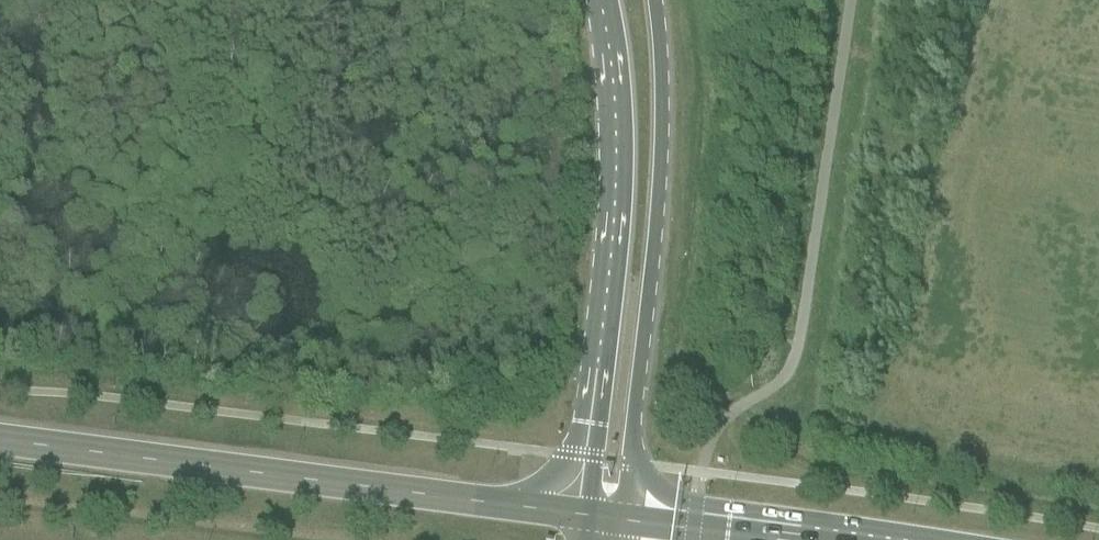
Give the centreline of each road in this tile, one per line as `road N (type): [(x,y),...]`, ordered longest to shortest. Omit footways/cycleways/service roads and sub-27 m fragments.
road 1 (primary): [(578,516),(0,442)]
road 2 (primary): [(624,521),(660,177),(654,0)]
road 3 (primary): [(601,0),(616,166),(578,516)]
road 4 (primary): [(761,539),(624,521)]

